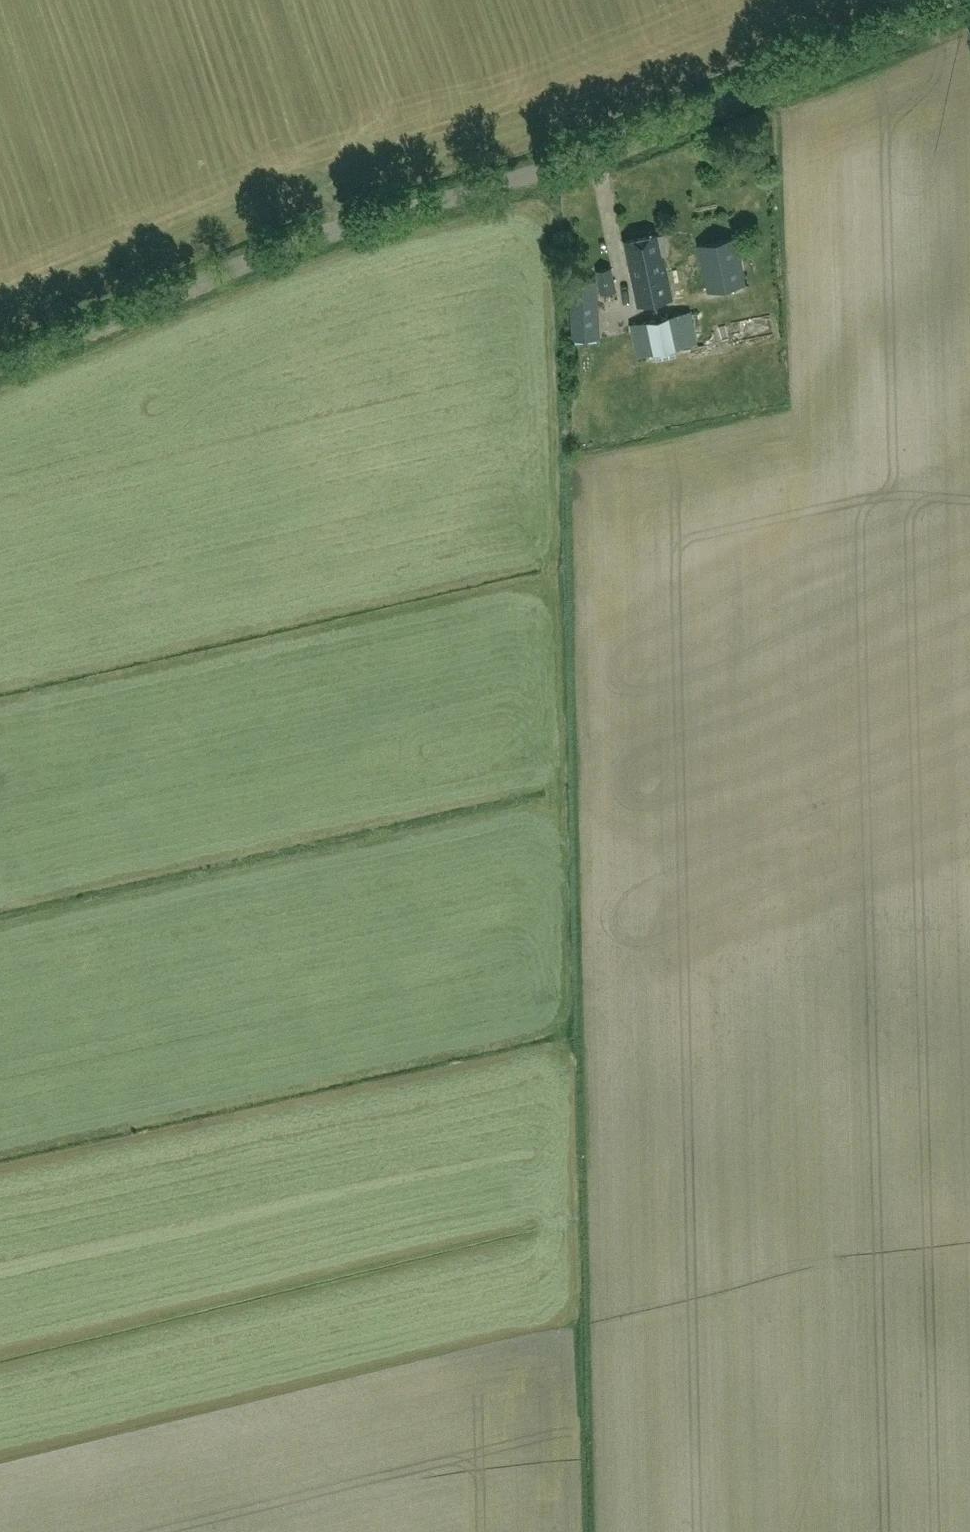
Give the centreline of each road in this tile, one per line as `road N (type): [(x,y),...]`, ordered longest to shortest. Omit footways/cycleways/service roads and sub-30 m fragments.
road 1 (residential): [(0,370),(282,251),(583,156),(957,0)]

